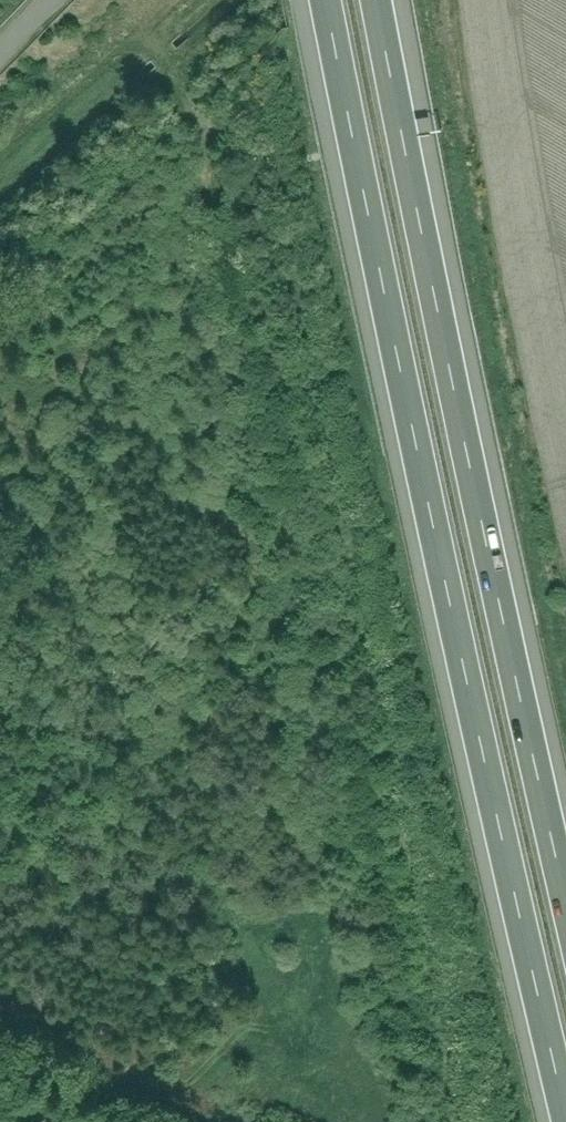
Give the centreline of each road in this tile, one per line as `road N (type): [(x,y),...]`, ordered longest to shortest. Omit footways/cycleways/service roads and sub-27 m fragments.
road 1 (motorway): [(327,0),(565,1108)]
road 2 (motorway): [(565,892),(378,0)]

